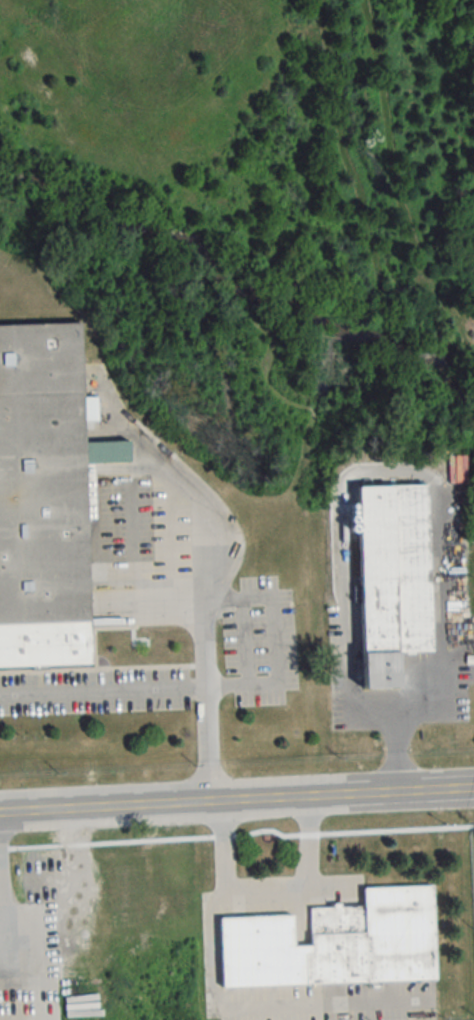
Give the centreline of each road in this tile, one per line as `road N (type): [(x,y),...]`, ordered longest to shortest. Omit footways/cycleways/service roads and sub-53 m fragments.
road 1 (secondary): [(0,814),(400,792)]

